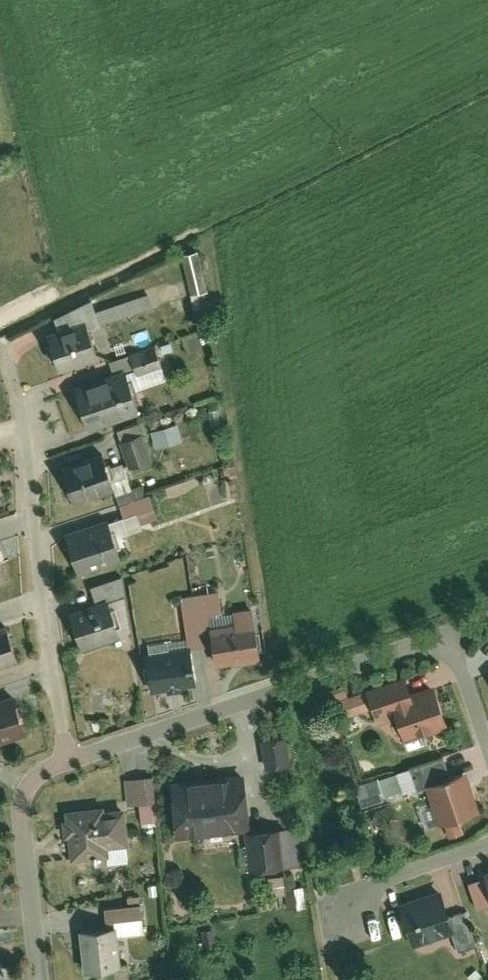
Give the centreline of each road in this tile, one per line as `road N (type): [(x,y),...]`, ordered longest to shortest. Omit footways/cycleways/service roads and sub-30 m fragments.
road 1 (residential): [(73,762),(49,633),(26,405),(7,345)]
road 2 (residential): [(452,639),(73,762)]
road 3 (residential): [(73,762),(33,787),(27,820),(45,979)]
road 4 (residential): [(354,917),(375,888),(487,845)]

